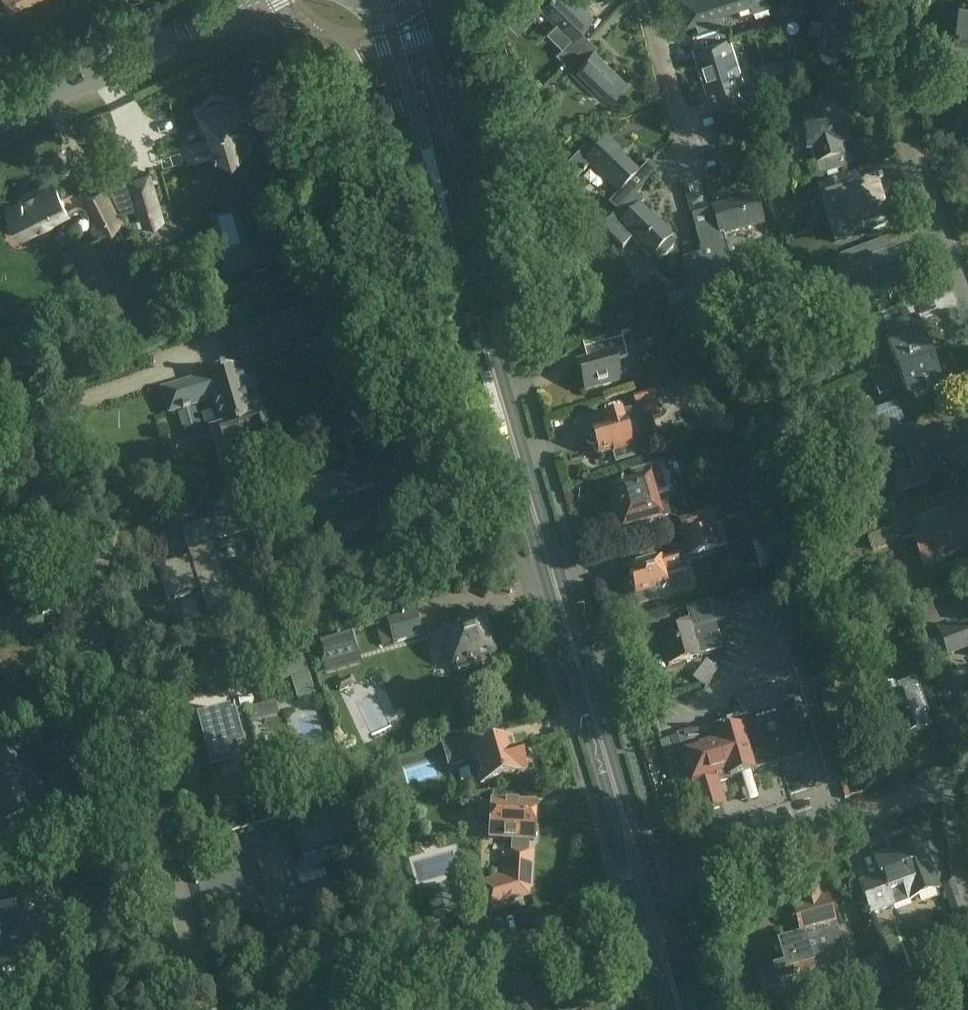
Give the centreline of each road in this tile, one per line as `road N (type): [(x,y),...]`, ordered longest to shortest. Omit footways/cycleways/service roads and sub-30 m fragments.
road 1 (primary): [(370,7),(633,906)]
road 2 (primary): [(658,897),(550,544),(407,0)]
road 3 (residential): [(216,1009),(115,672),(38,472),(0,405)]
road 4 (residential): [(967,297),(909,136),(899,82),(904,0)]
road 5 (residential): [(321,1009),(609,916)]
road 6 (unclassified): [(0,123),(255,0)]
road 7 (residential): [(658,897),(832,829)]
road 8 (residential): [(838,826),(967,777)]

